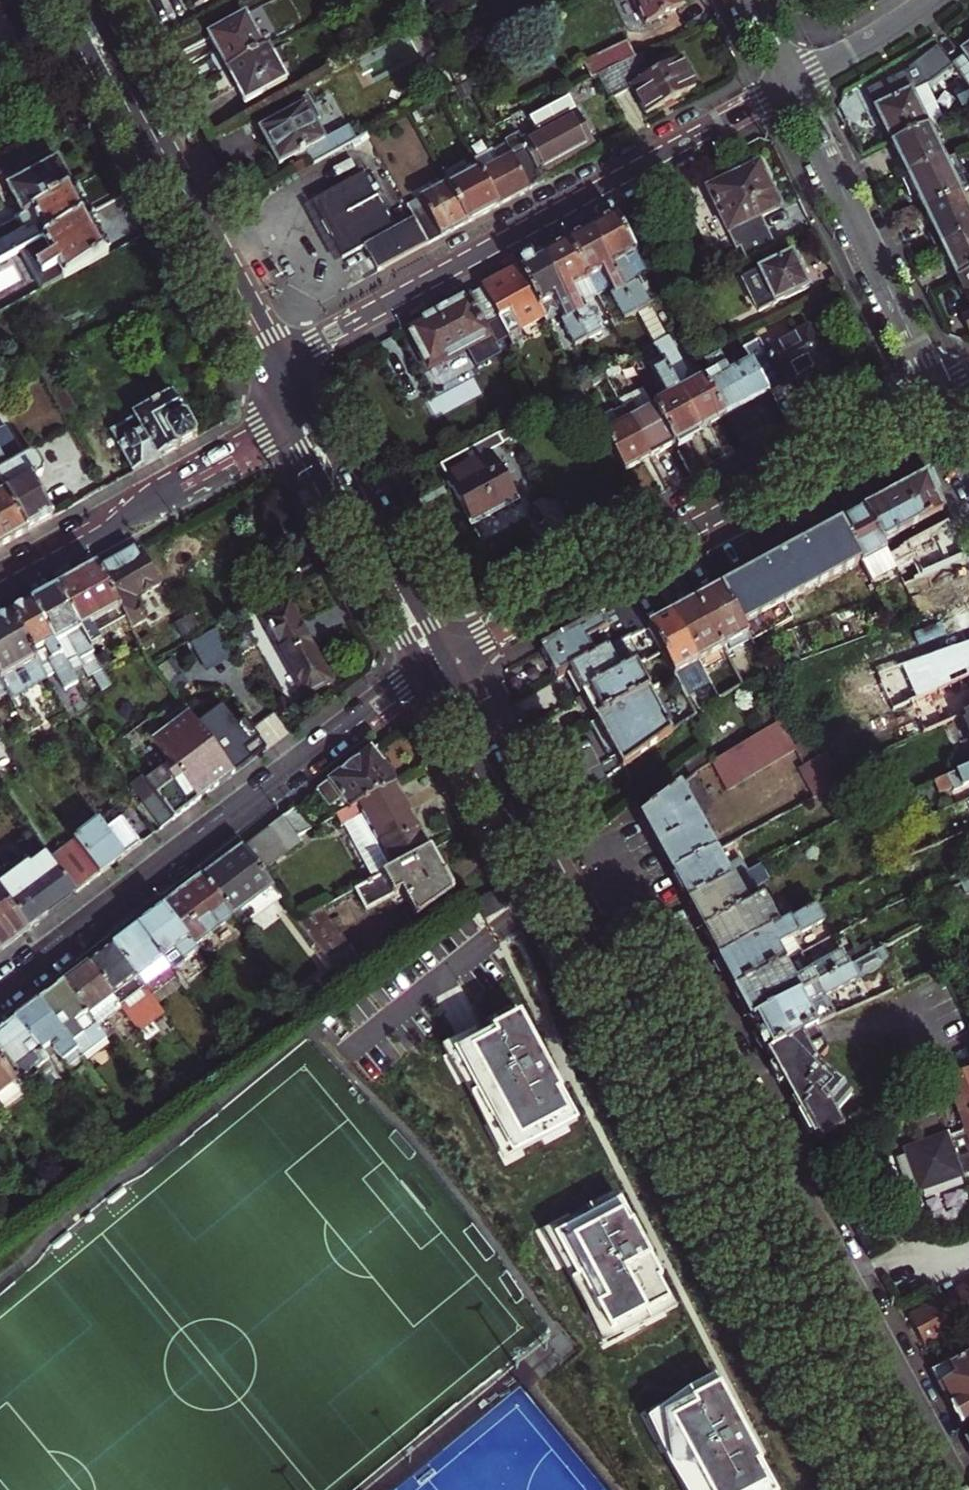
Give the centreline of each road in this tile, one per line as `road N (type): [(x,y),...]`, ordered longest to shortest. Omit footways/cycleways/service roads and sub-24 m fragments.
road 1 (residential): [(945,1445),(664,935),(620,904),(571,915)]
road 2 (primary): [(886,1489),(571,915)]
road 3 (residential): [(284,360),(790,84)]
road 4 (residential): [(935,388),(446,659)]
road 5 (residential): [(420,676),(0,993)]
road 6 (primary): [(284,360),(114,46)]
road 7 (primary): [(91,59),(256,375)]
road 8 (residential): [(935,388),(790,84)]
road 9 (tertiary): [(0,587),(285,428)]
road 10 (primary): [(285,428),(420,676)]
road 11 (primary): [(446,659),(312,412)]
road 12 (primary): [(537,848),(446,659)]
road 13 (primary): [(420,676),(476,774),(537,848)]
road 14 (residential): [(790,84),(936,0)]

